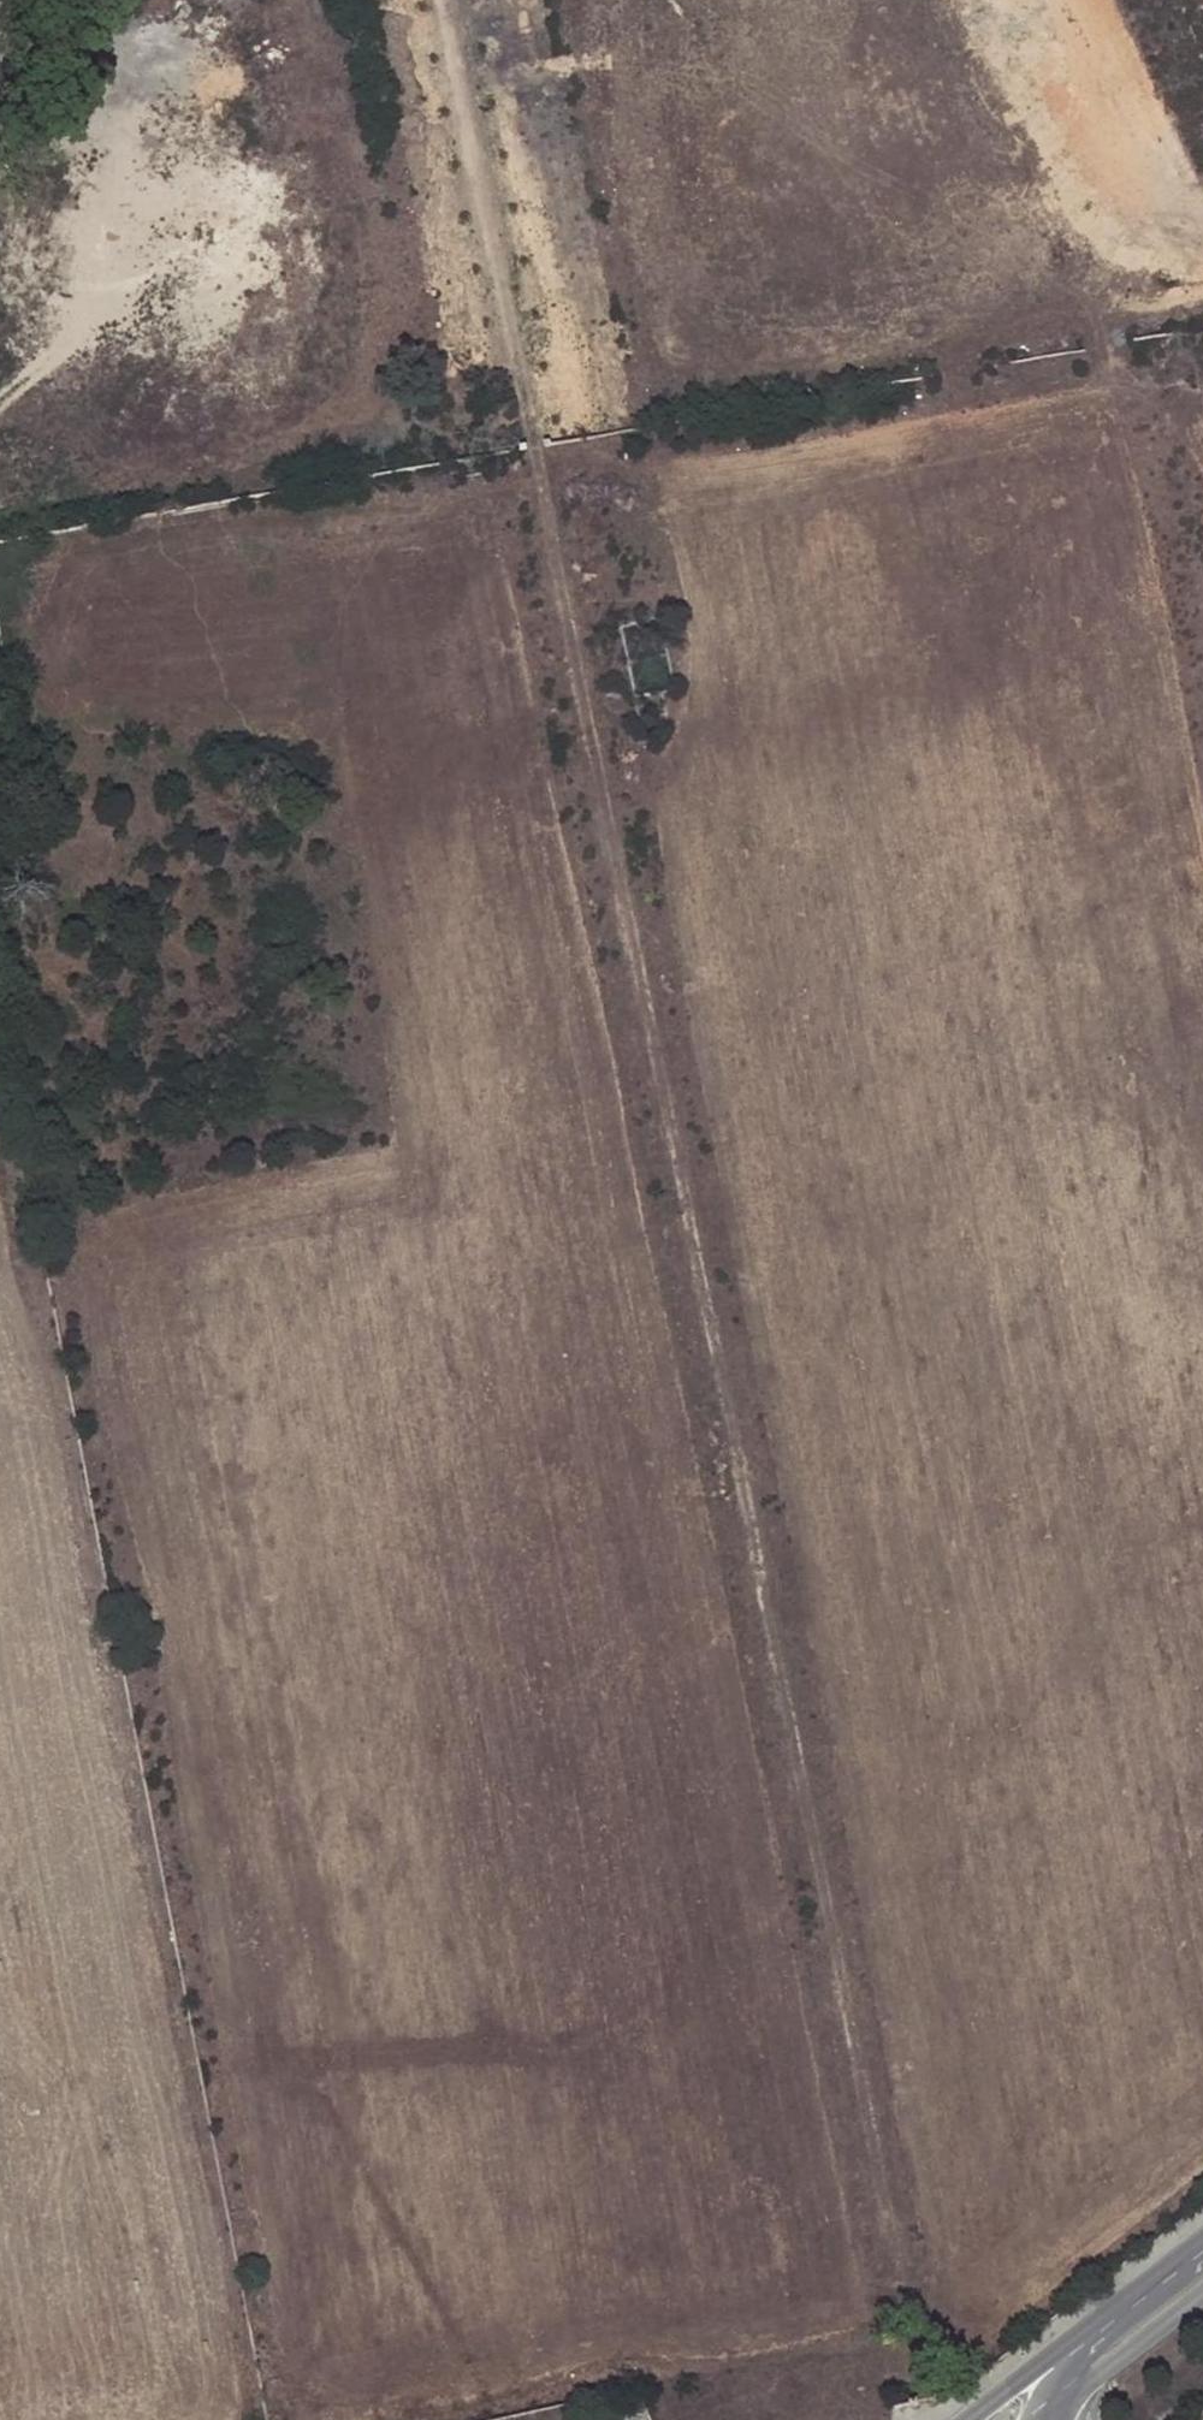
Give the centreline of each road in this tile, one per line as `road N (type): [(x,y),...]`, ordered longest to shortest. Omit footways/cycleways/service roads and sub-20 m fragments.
road 1 (residential): [(1202,2241),(970,2419)]
road 2 (track): [(1080,0),(1202,220)]
road 3 (trunk): [(1202,2262),(1086,2359),(1061,2388),(1056,2412)]
road 4 (residential): [(1056,2412),(1202,2294)]
road 5 (track): [(0,114),(9,92),(114,0)]

